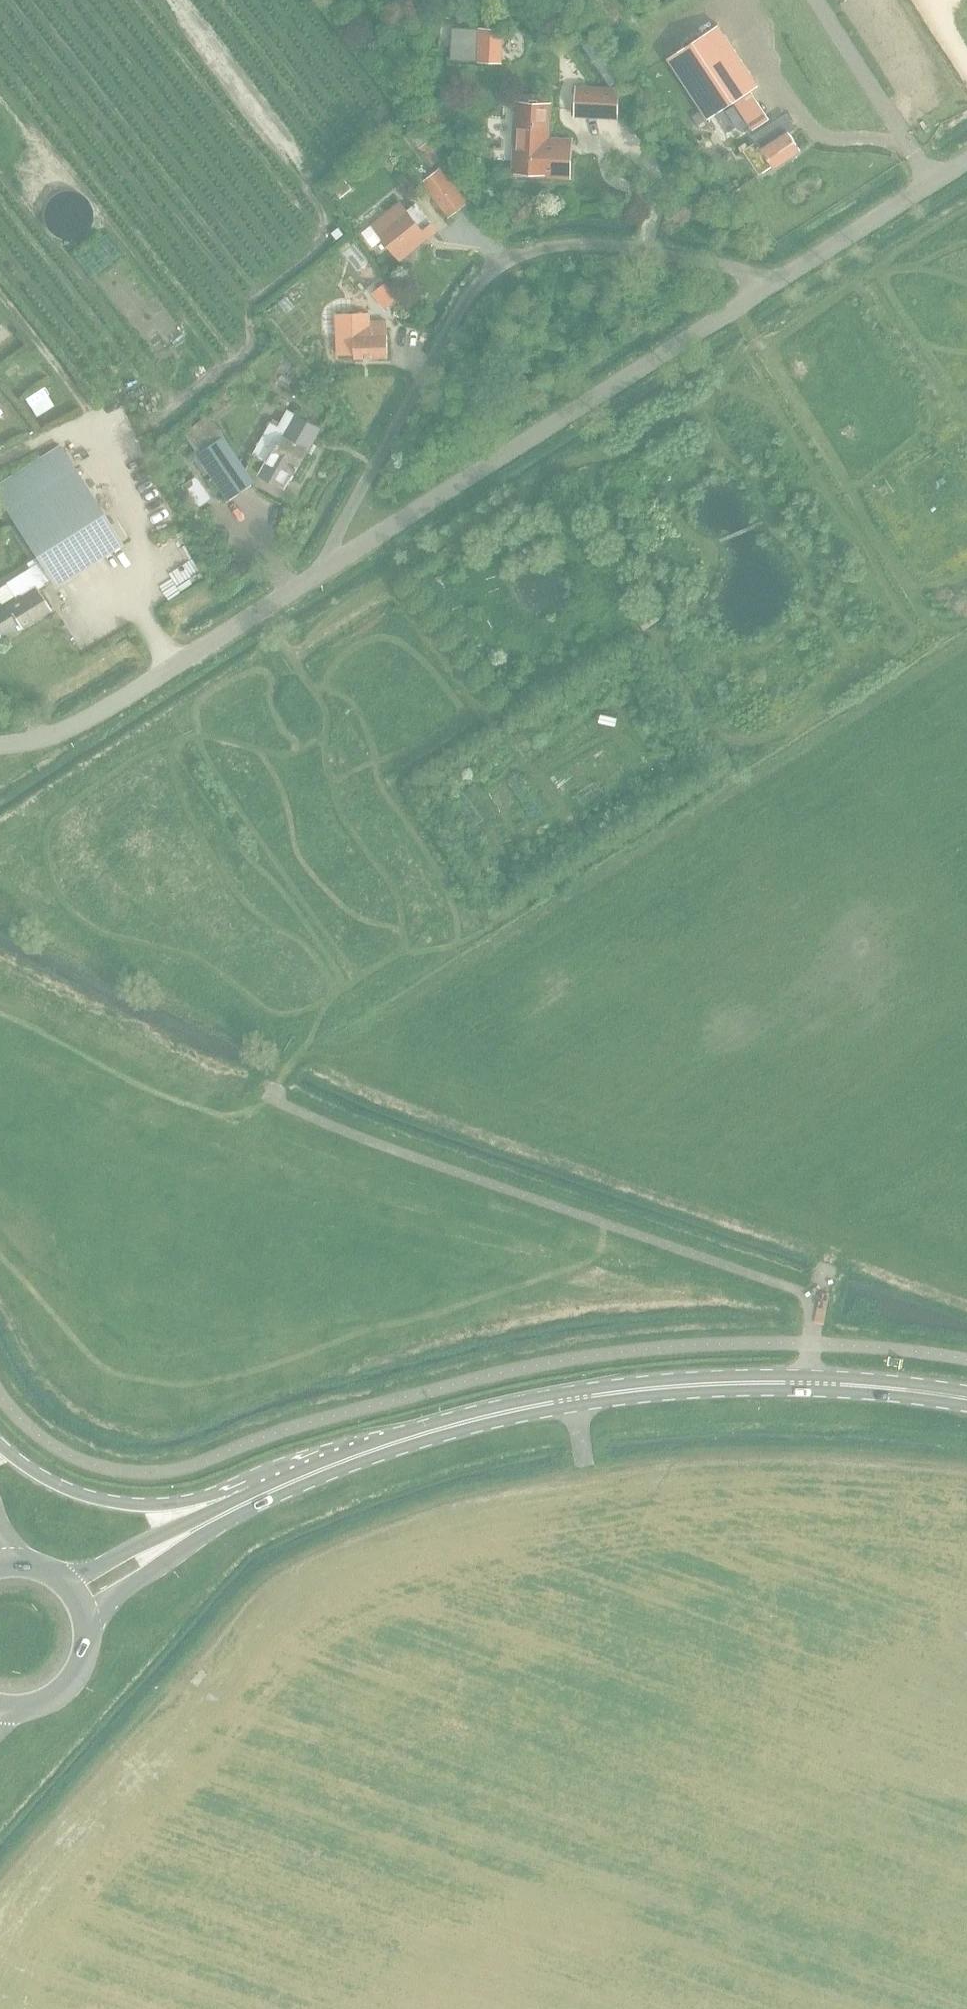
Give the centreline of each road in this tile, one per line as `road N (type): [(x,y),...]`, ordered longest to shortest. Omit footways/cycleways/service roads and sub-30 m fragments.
road 1 (primary): [(254,1497),(444,1427),(656,1388),(764,1383),(966,1400)]
road 2 (unclassified): [(327,568),(332,545),(460,307),(496,264),(580,243),(635,248),(737,268),(761,292)]
road 3 (unclassified): [(327,568),(761,292)]
road 4 (unclassified): [(0,745),(59,732),(116,702),(327,568)]
road 5 (primary): [(254,1497),(101,1501),(48,1480),(0,1444)]
road 6 (unclassified): [(761,292),(966,162)]
road 7 (primary): [(204,1526),(158,1538),(66,1581)]
road 8 (primary): [(87,1617),(204,1526)]
road 9 (primary): [(2,1708),(39,1705),(66,1689),(88,1650),(87,1617)]

